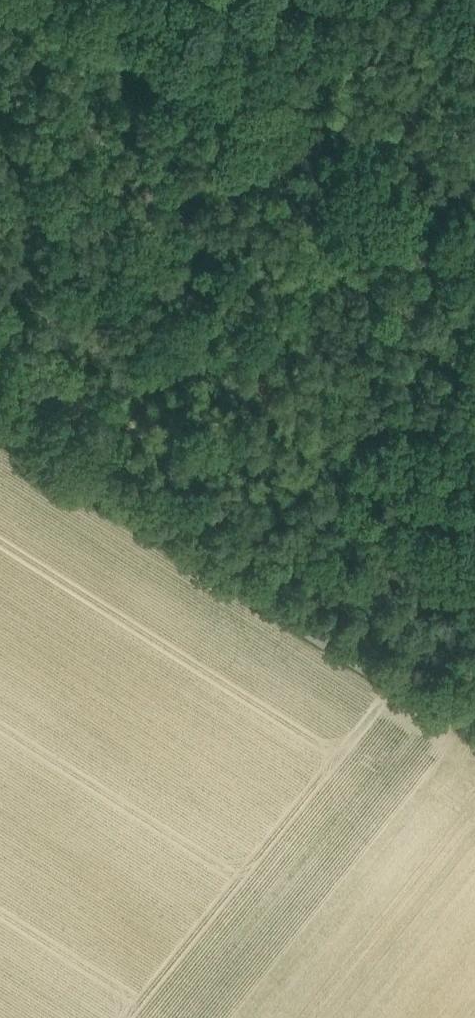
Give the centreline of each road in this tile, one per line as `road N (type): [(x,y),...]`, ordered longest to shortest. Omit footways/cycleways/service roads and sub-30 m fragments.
road 1 (track): [(0,423),(474,726)]

